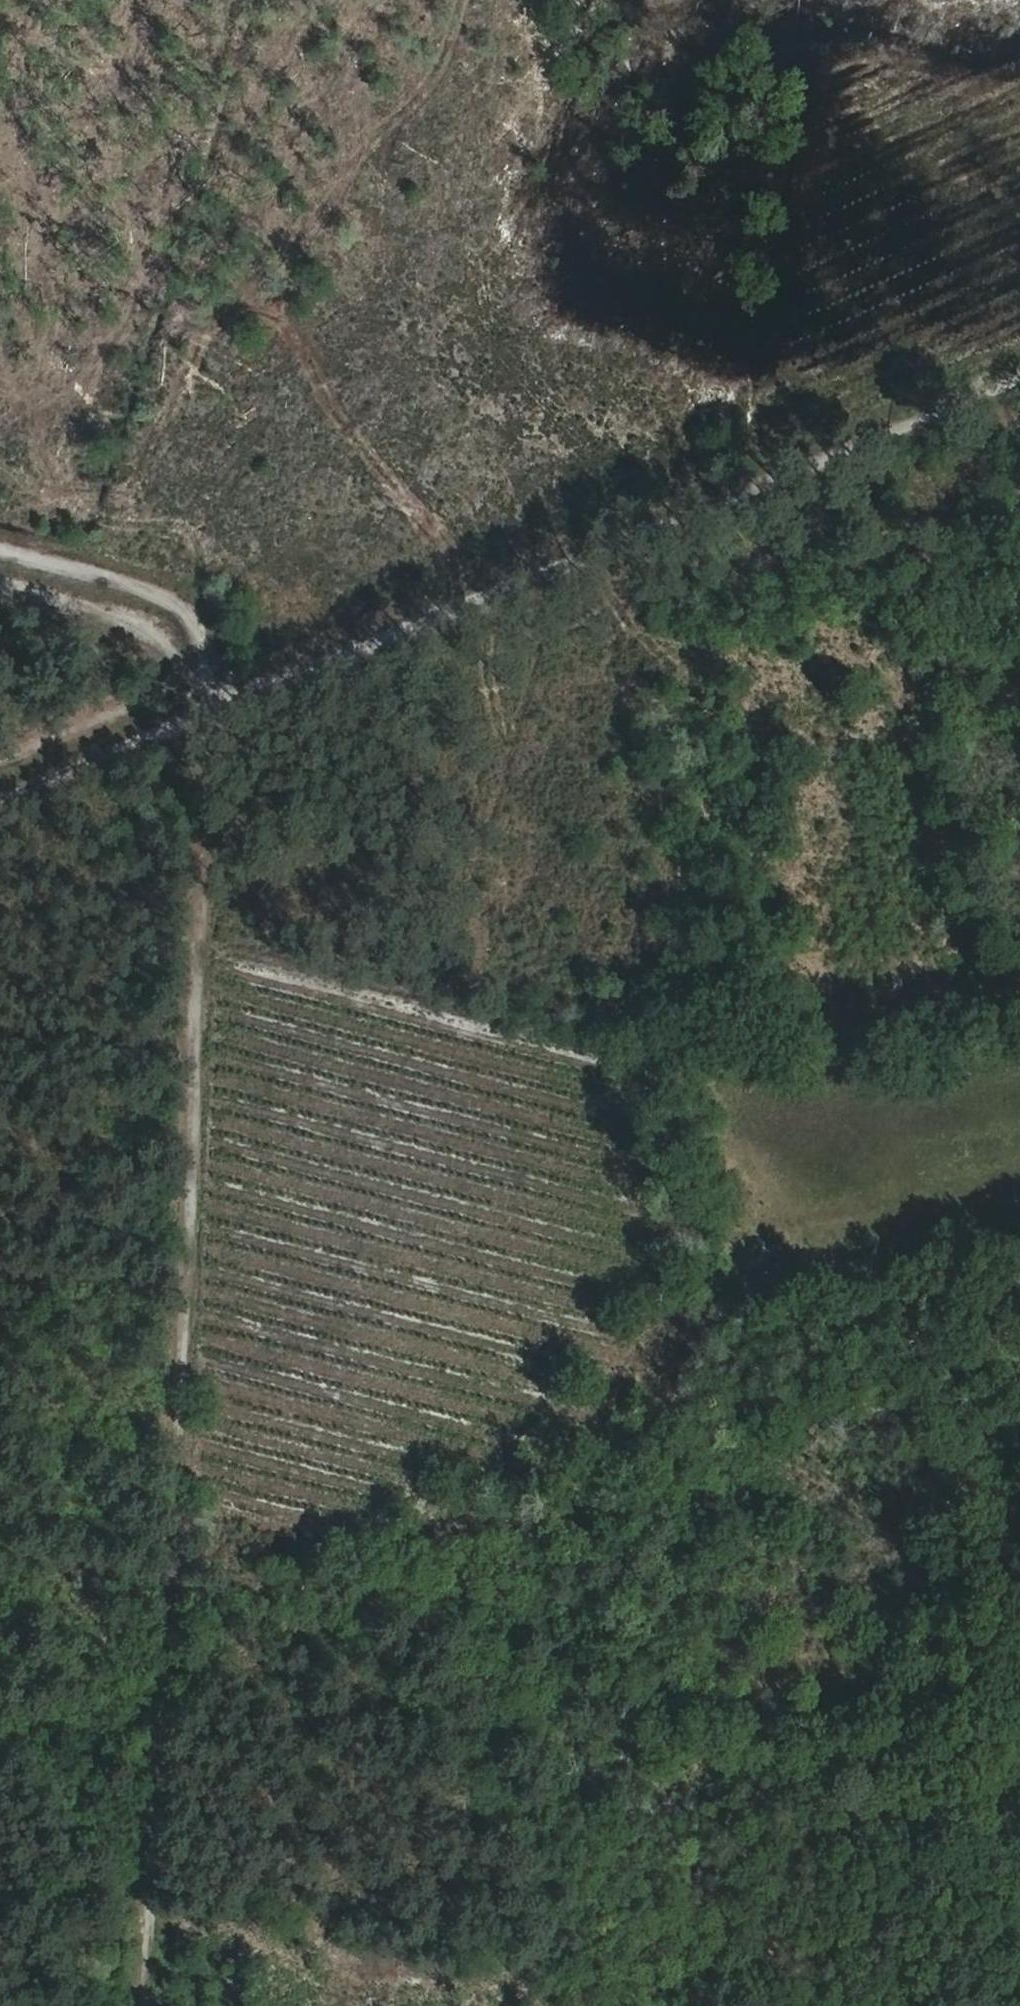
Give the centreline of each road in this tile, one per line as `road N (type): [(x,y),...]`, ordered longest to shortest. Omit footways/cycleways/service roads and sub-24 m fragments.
road 1 (track): [(213,677),(140,2005)]
road 2 (track): [(0,770),(1019,337)]
road 3 (track): [(213,677),(194,618),(0,561)]

